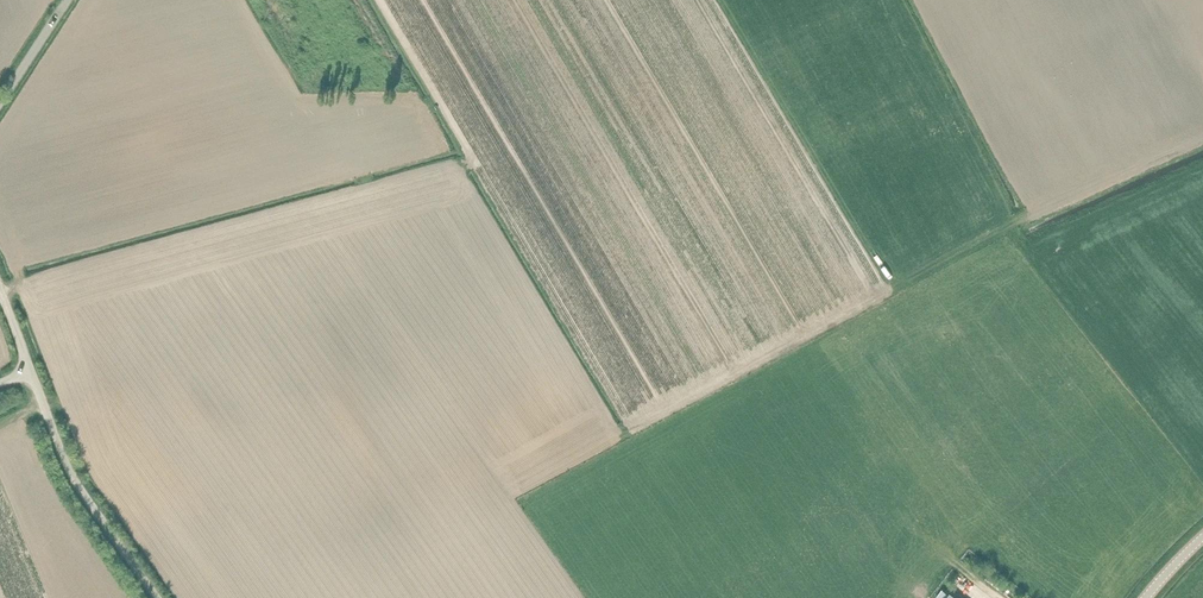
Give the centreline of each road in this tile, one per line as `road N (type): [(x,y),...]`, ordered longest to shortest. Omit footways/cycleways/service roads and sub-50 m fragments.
road 1 (unclassified): [(157,597),(70,471),(31,371)]
road 2 (unclassified): [(0,100),(67,0)]

